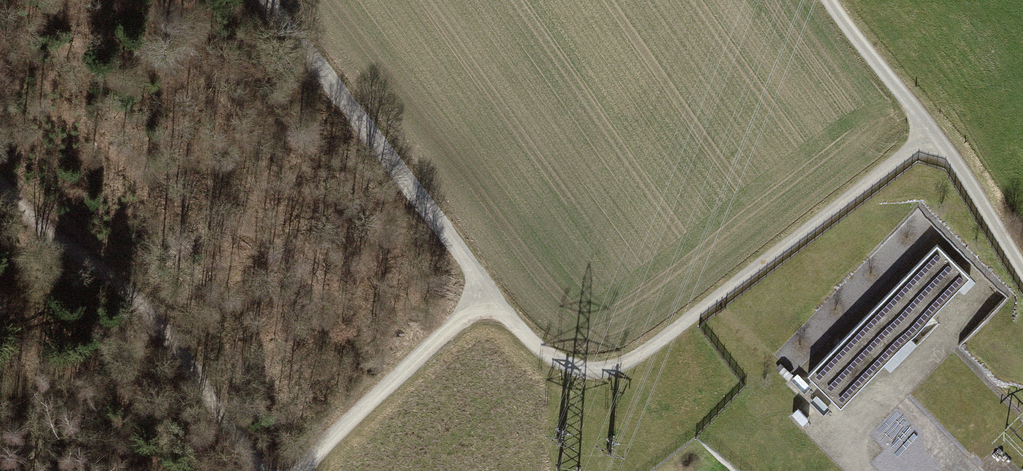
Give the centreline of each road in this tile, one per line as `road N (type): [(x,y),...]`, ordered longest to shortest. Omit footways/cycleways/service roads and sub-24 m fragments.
road 1 (track): [(260,0),(402,172),(488,293),(297,470)]
road 2 (track): [(488,293),(548,355),(585,370),(620,367),(935,134)]
road 3 (track): [(260,470),(170,337),(0,188)]
road 4 (track): [(935,134),(828,0)]
road 5 (track): [(935,134),(1022,270)]

